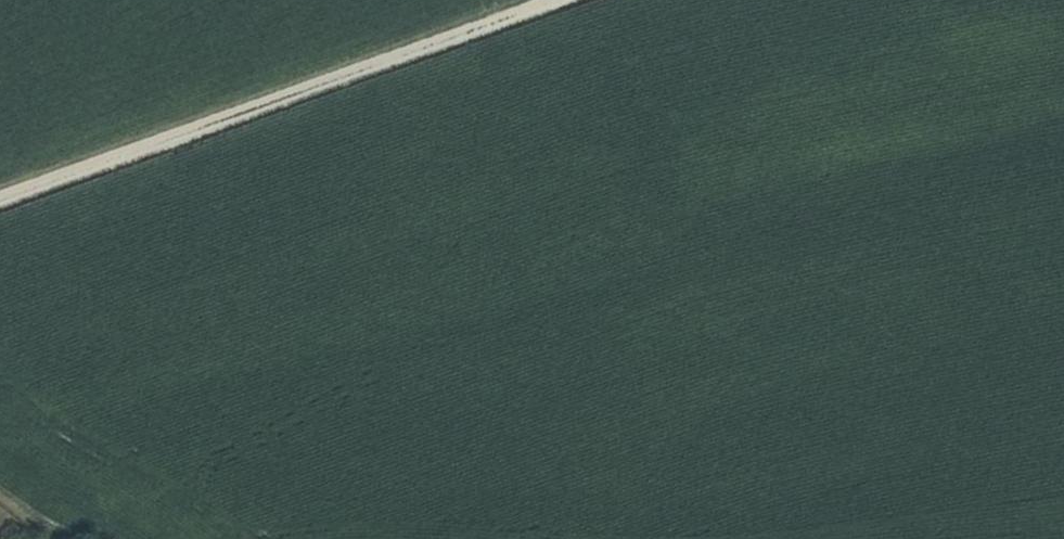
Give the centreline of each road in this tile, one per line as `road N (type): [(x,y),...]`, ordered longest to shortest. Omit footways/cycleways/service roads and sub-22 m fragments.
road 1 (track): [(0,201),(568,0)]

